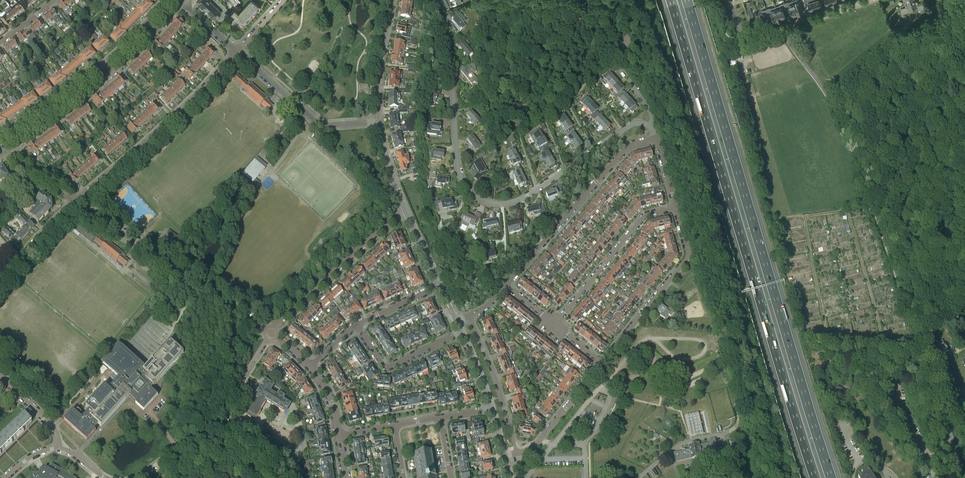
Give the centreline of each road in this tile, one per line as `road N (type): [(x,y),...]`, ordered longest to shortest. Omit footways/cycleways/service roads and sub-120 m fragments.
road 1 (motorway): [(833,477),(688,0)]
road 2 (motorway): [(670,0),(814,477)]
road 3 (residential): [(964,477),(848,138),(786,32)]
road 4 (residential): [(649,126),(630,125),(524,197),(480,200),(457,166),(449,62),(431,0)]
road 5 (track): [(964,84),(914,83),(870,124),(921,284)]
road 6 (residential): [(271,333),(75,200)]
road 7 (tertiary): [(8,151),(110,75),(183,2)]
road 8 (residential): [(237,51),(75,200)]
road 9 (tertiary): [(170,0),(104,66),(2,141)]
road 10 (residential): [(506,285),(627,147),(657,138)]
road 11 (residential): [(602,363),(685,261),(676,207)]
road 12 (residential): [(271,333),(405,208)]
road 13 (residential): [(676,207),(644,217),(555,325)]
road 14 (residential): [(379,122),(321,124),(237,51)]
road 15 (residential): [(518,453),(469,315)]
road 16 (track): [(964,212),(956,184),(963,145),(926,80)]
road 17 (residential): [(463,332),(386,366),(357,325)]
road 18 (residential): [(518,453),(538,443),(602,363)]
road 19 (tertiary): [(379,122),(392,0)]

